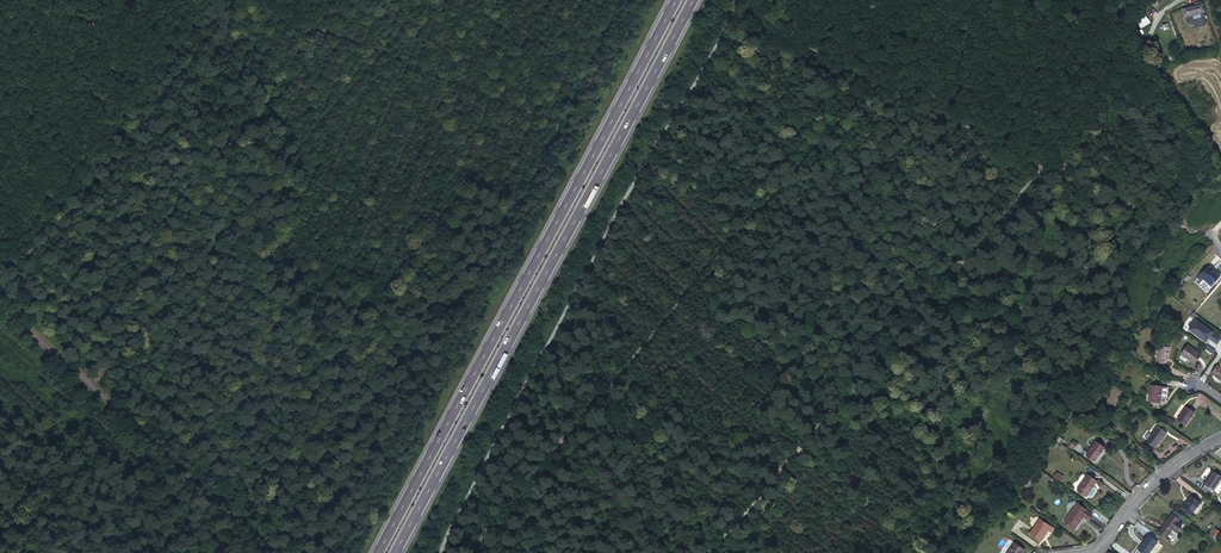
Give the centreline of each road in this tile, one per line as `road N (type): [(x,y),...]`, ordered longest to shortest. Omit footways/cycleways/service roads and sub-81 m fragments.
road 1 (trunk): [(396,552),(693,0)]
road 2 (trunk): [(676,0),(379,552)]
road 3 (track): [(623,0),(330,552)]
road 4 (track): [(873,82),(468,552)]
road 5 (track): [(1040,165),(762,26),(742,0)]
road 6 (residential): [(1220,439),(1142,492),(1100,549)]

